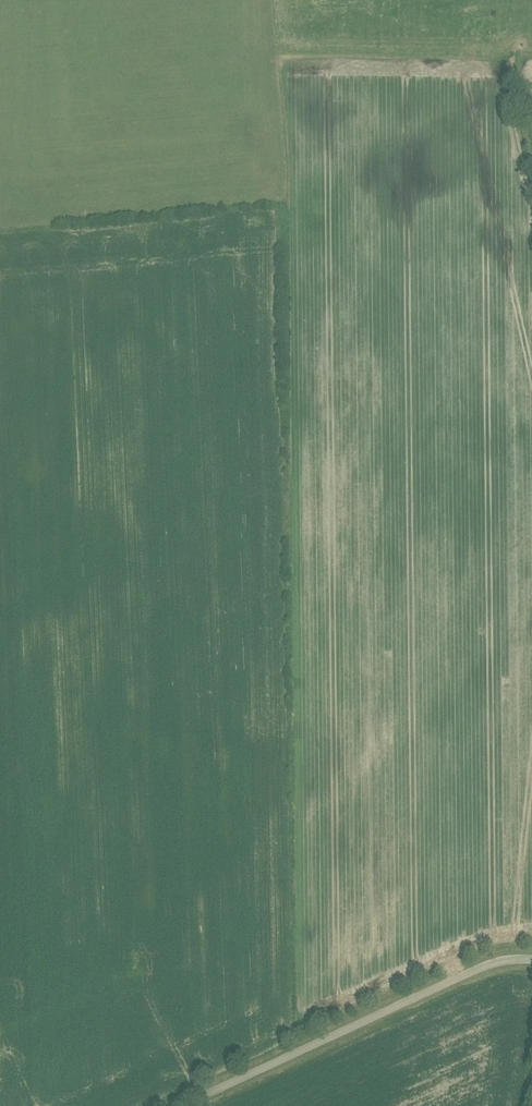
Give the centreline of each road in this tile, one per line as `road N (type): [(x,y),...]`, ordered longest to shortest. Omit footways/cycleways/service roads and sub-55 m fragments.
road 1 (unclassified): [(180,1105),(475,970),(531,959)]

